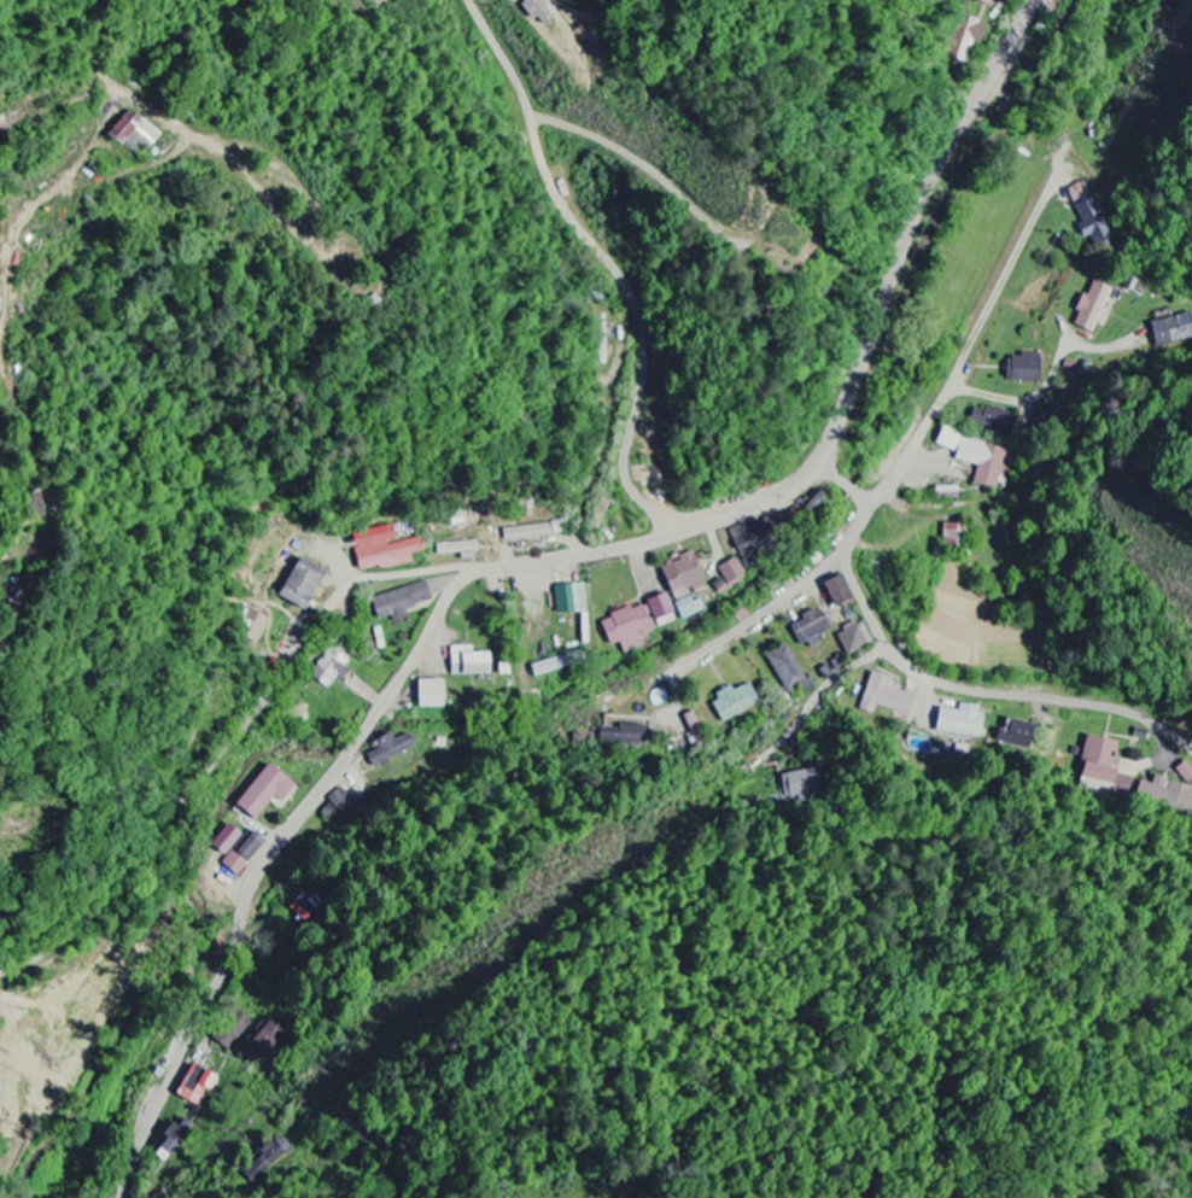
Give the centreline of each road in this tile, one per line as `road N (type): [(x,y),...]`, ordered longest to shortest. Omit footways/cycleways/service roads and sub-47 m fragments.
road 1 (tertiary): [(125,1197),(145,1133),(235,952),(259,873),(384,707),(454,591),(486,569),(648,543),(732,516),(787,490),(825,451),(924,203),(1028,0)]
road 2 (residential): [(486,569),(375,579),(346,591),(109,908),(0,971)]
road 3 (residential): [(677,534),(642,502),(626,469),(644,358),(633,298),(561,201),(514,74),(470,0)]
road 4 (residential): [(864,520),(847,572),(901,661),(957,689),(1120,712),(1191,752)]
road 5 (residential): [(1056,183),(945,397),(864,520)]
road 6 (residential): [(536,135),(545,124),(567,124),(623,150),(718,244)]
road 7 (residential): [(847,563),(823,566),(671,672)]

